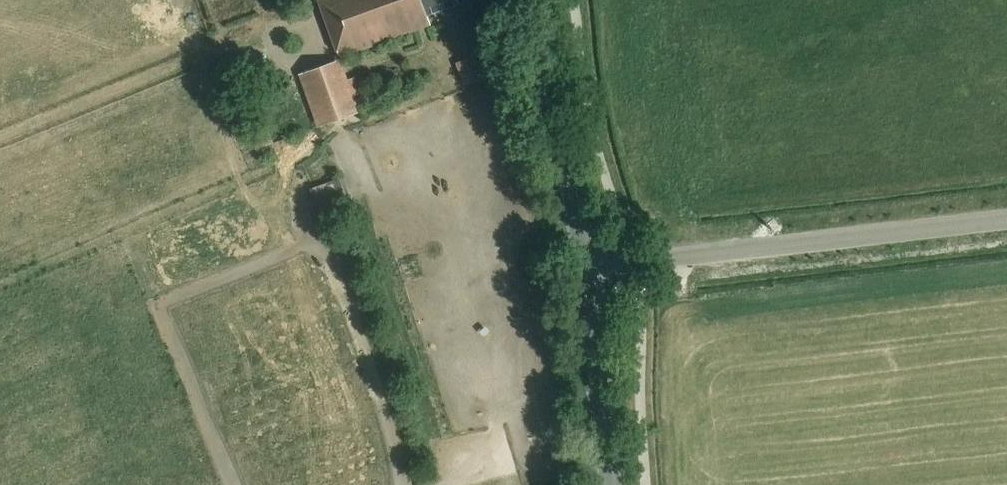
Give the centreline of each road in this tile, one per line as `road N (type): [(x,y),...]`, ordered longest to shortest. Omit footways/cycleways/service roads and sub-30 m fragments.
road 1 (unclassified): [(586,268),(1006,219)]
road 2 (tertiary): [(586,268),(546,65),(524,0)]
road 3 (tertiary): [(607,484),(586,268)]

